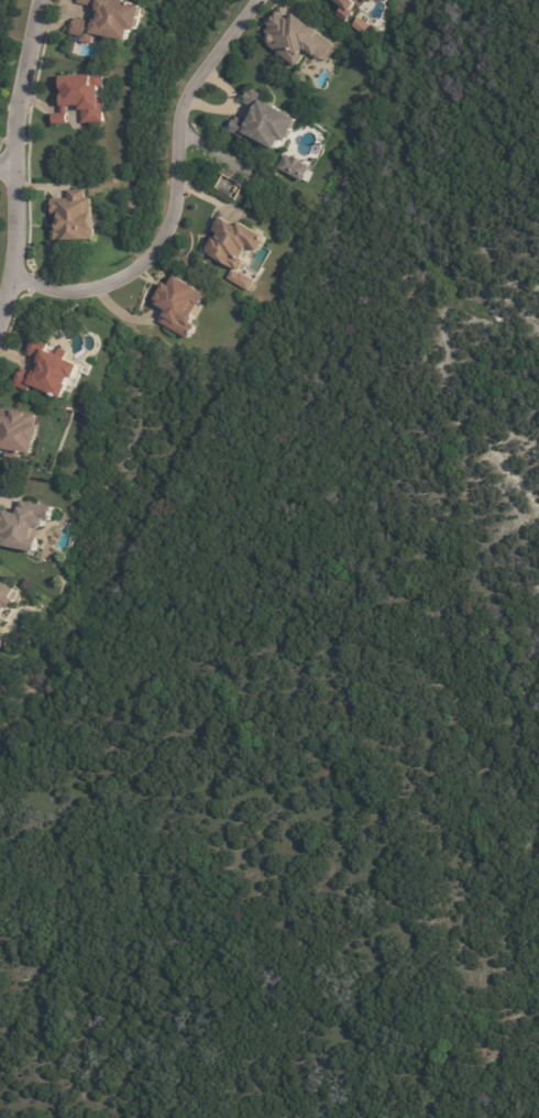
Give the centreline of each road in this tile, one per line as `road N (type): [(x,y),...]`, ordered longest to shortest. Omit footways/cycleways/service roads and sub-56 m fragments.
road 1 (residential): [(41,0),(25,69),(0,307)]

